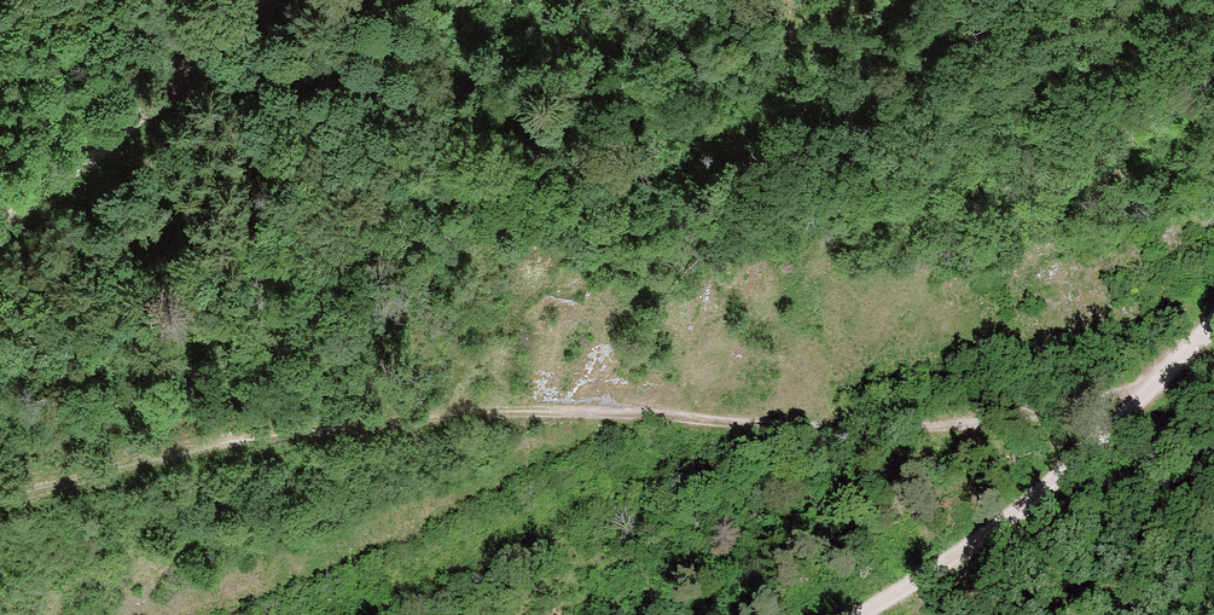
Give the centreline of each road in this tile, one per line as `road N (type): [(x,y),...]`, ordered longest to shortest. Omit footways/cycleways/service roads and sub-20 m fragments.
road 1 (track): [(1128,400),(934,426),(554,411),(384,420),(237,441),(0,501)]
road 2 (track): [(847,614),(1036,496),(1213,320)]
road 3 (track): [(0,225),(44,196),(268,0)]

